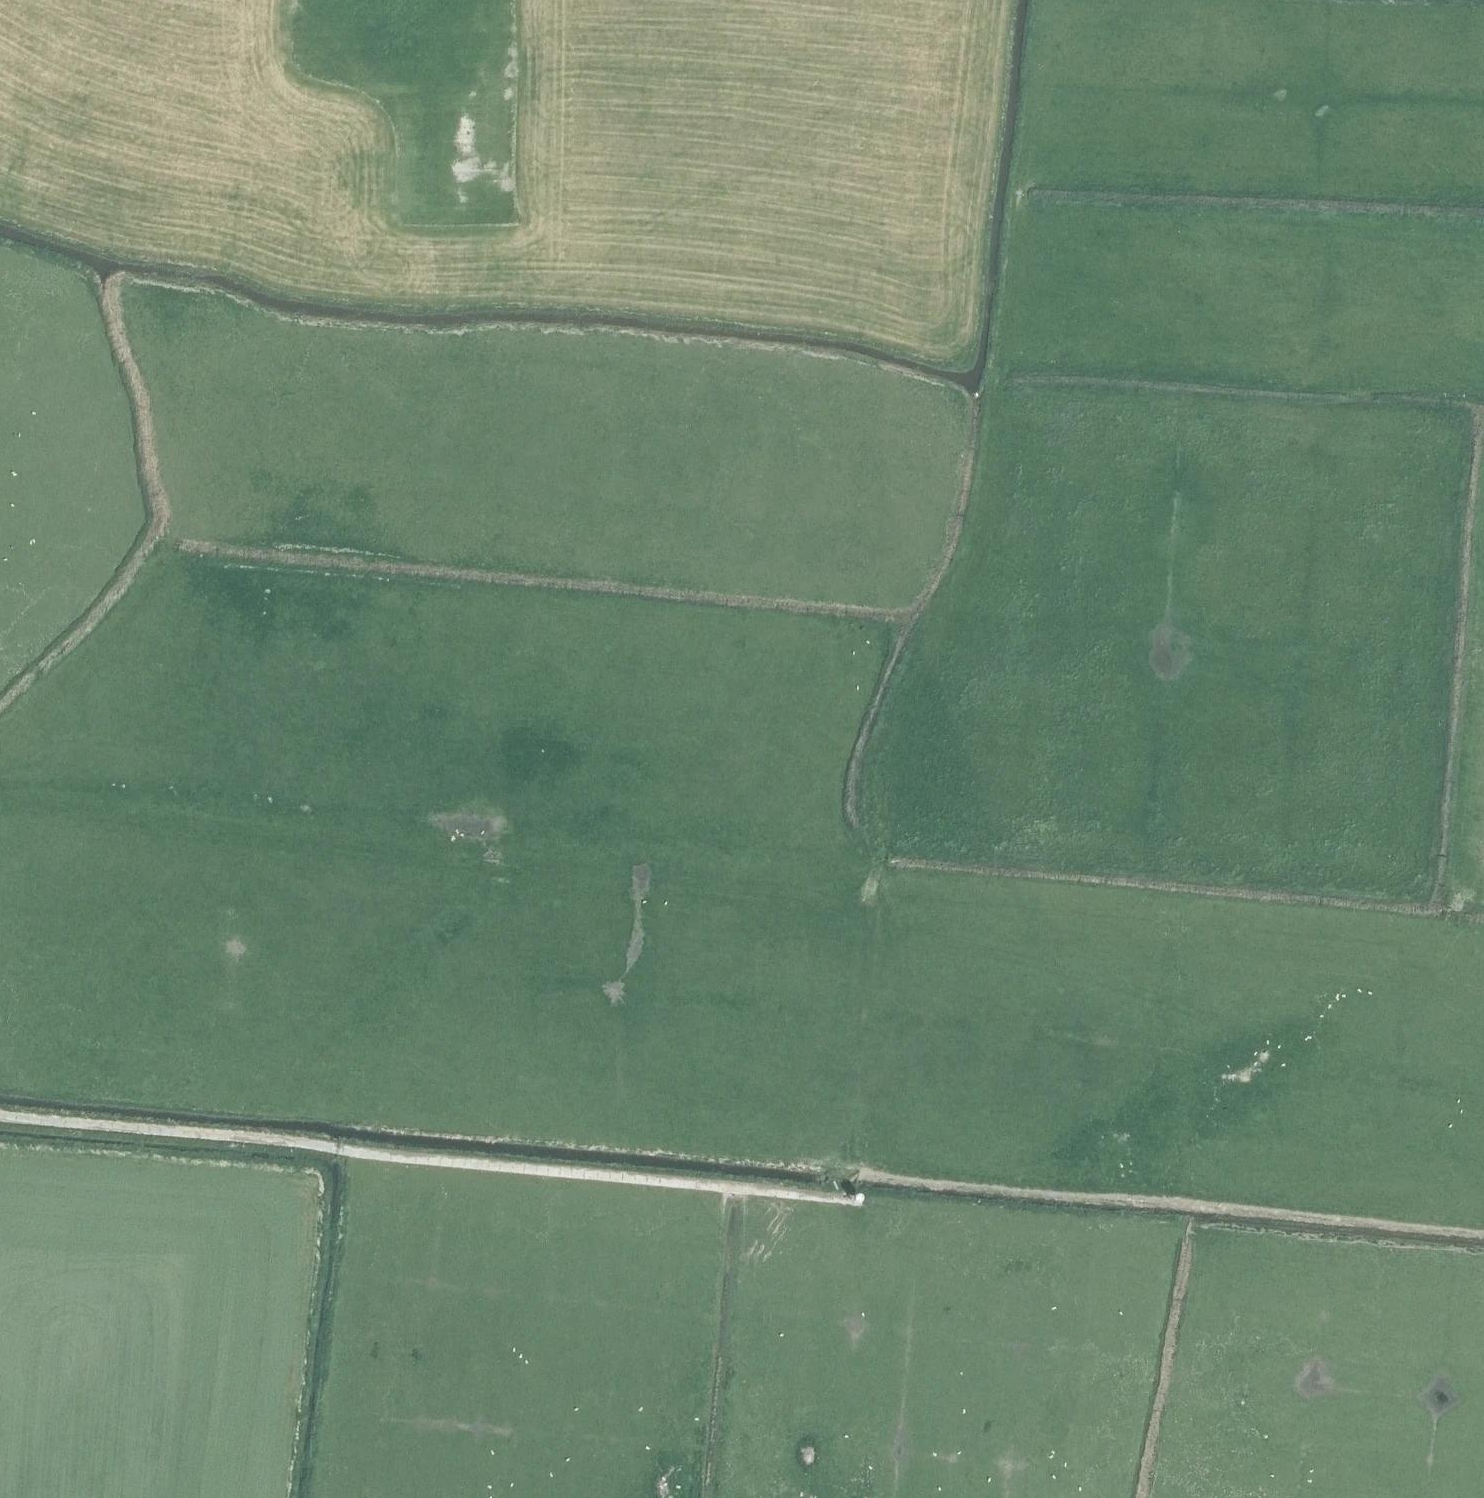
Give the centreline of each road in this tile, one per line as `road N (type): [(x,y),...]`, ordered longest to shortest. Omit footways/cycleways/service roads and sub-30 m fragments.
road 1 (track): [(677,1183),(844,1200)]

